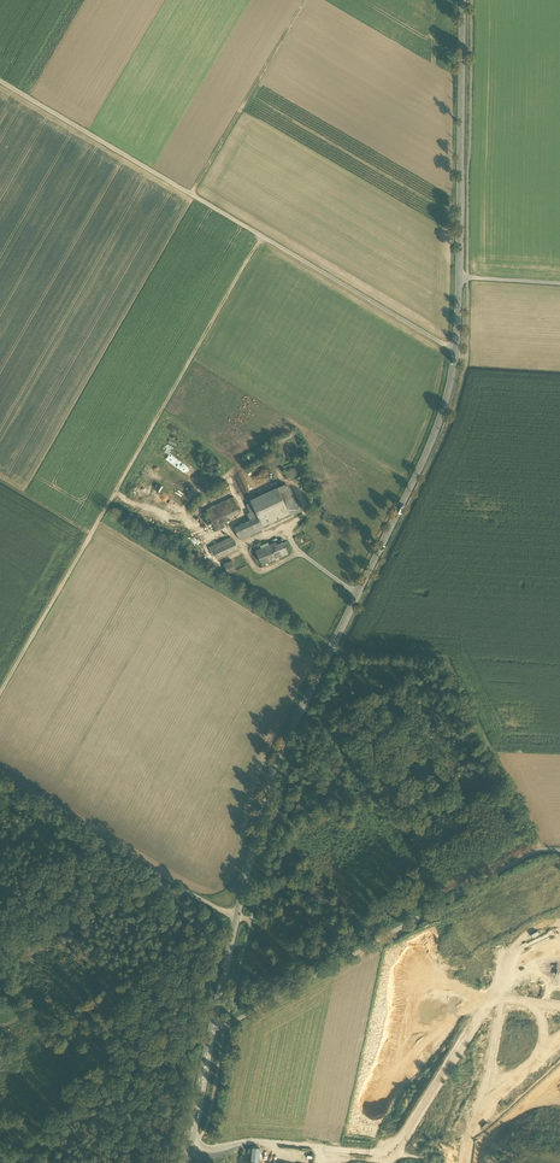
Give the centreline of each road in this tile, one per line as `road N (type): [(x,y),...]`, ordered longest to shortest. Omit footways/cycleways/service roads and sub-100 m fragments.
road 1 (primary): [(184,1162),(267,787),(432,443),(451,384),(463,0)]
road 2 (track): [(468,349),(446,345),(0,81)]
road 3 (track): [(262,236),(0,694)]
road 4 (track): [(559,851),(540,849),(211,1034)]
road 5 (track): [(332,648),(445,658),(540,849)]
road 6 (track): [(252,921),(225,914),(0,781)]
road 7 (track): [(305,0),(190,194)]
road 8 (track): [(38,1134),(211,1034)]

